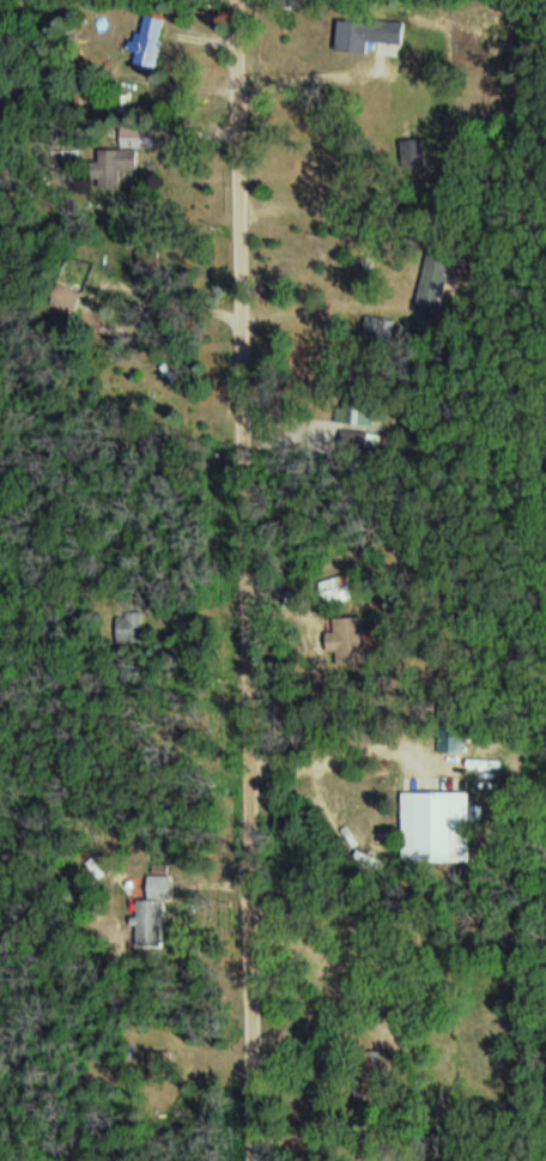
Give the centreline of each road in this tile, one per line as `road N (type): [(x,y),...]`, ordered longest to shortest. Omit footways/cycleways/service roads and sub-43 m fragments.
road 1 (residential): [(234,0),(257,1160)]

